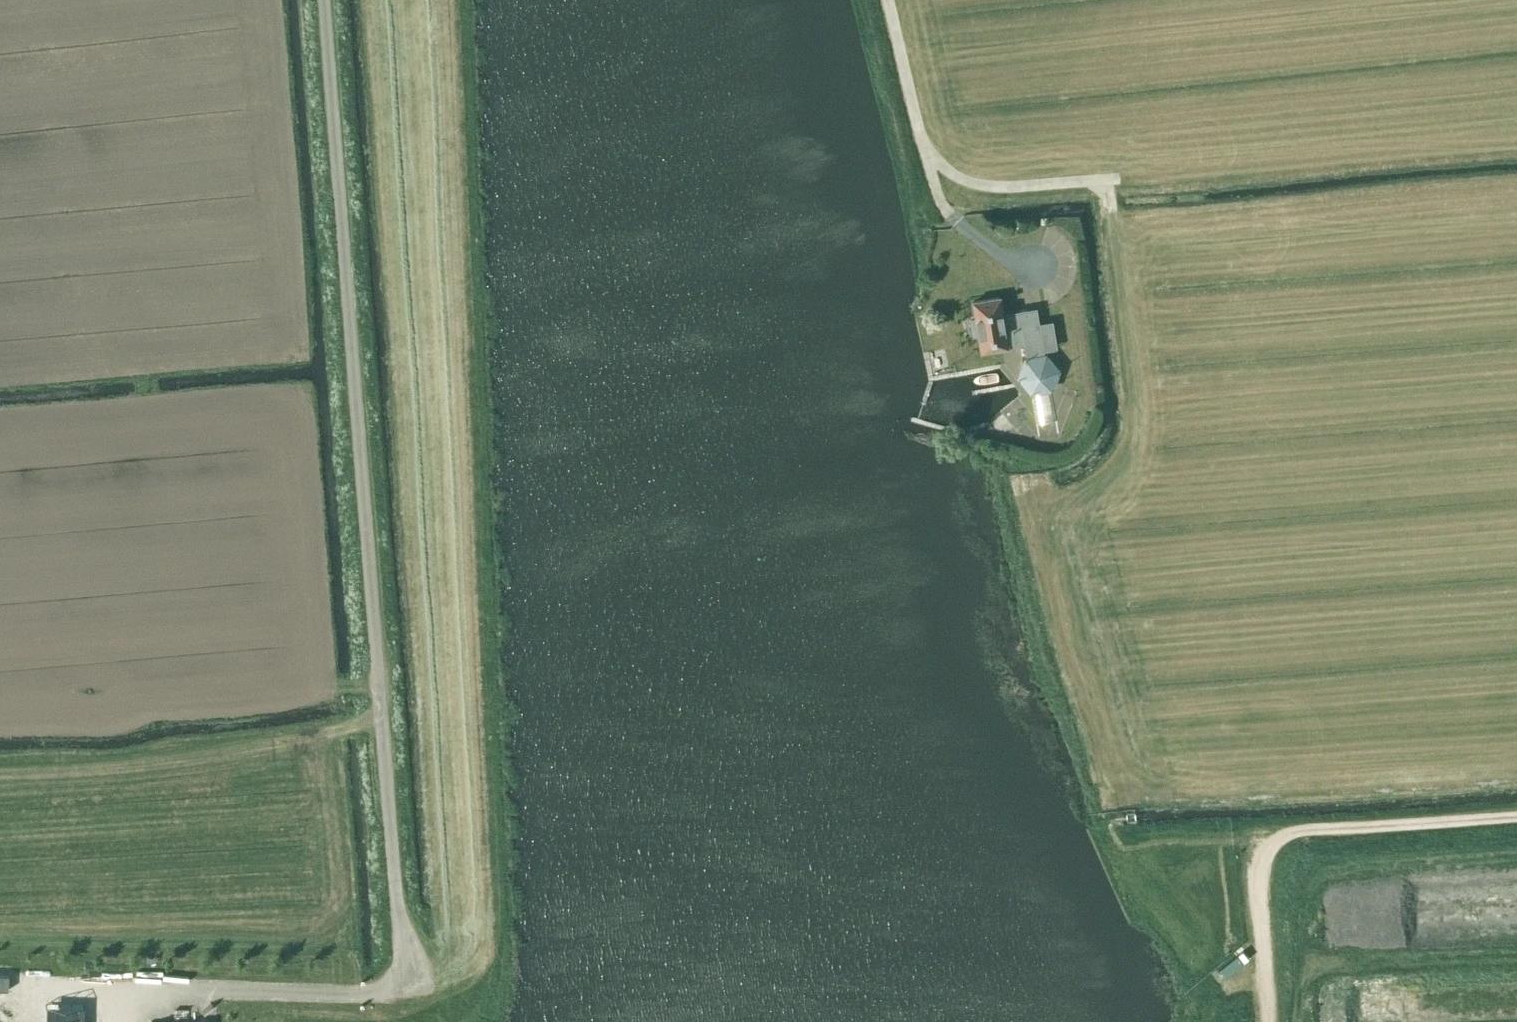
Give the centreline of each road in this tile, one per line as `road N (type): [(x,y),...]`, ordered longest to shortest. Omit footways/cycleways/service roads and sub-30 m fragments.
road 1 (unclassified): [(406,979),(325,0)]
road 2 (track): [(1268,1021),(1259,864),(1266,848),(1296,831),(1516,818)]
road 3 (track): [(928,159),(984,184),(1099,177),(1106,209)]

